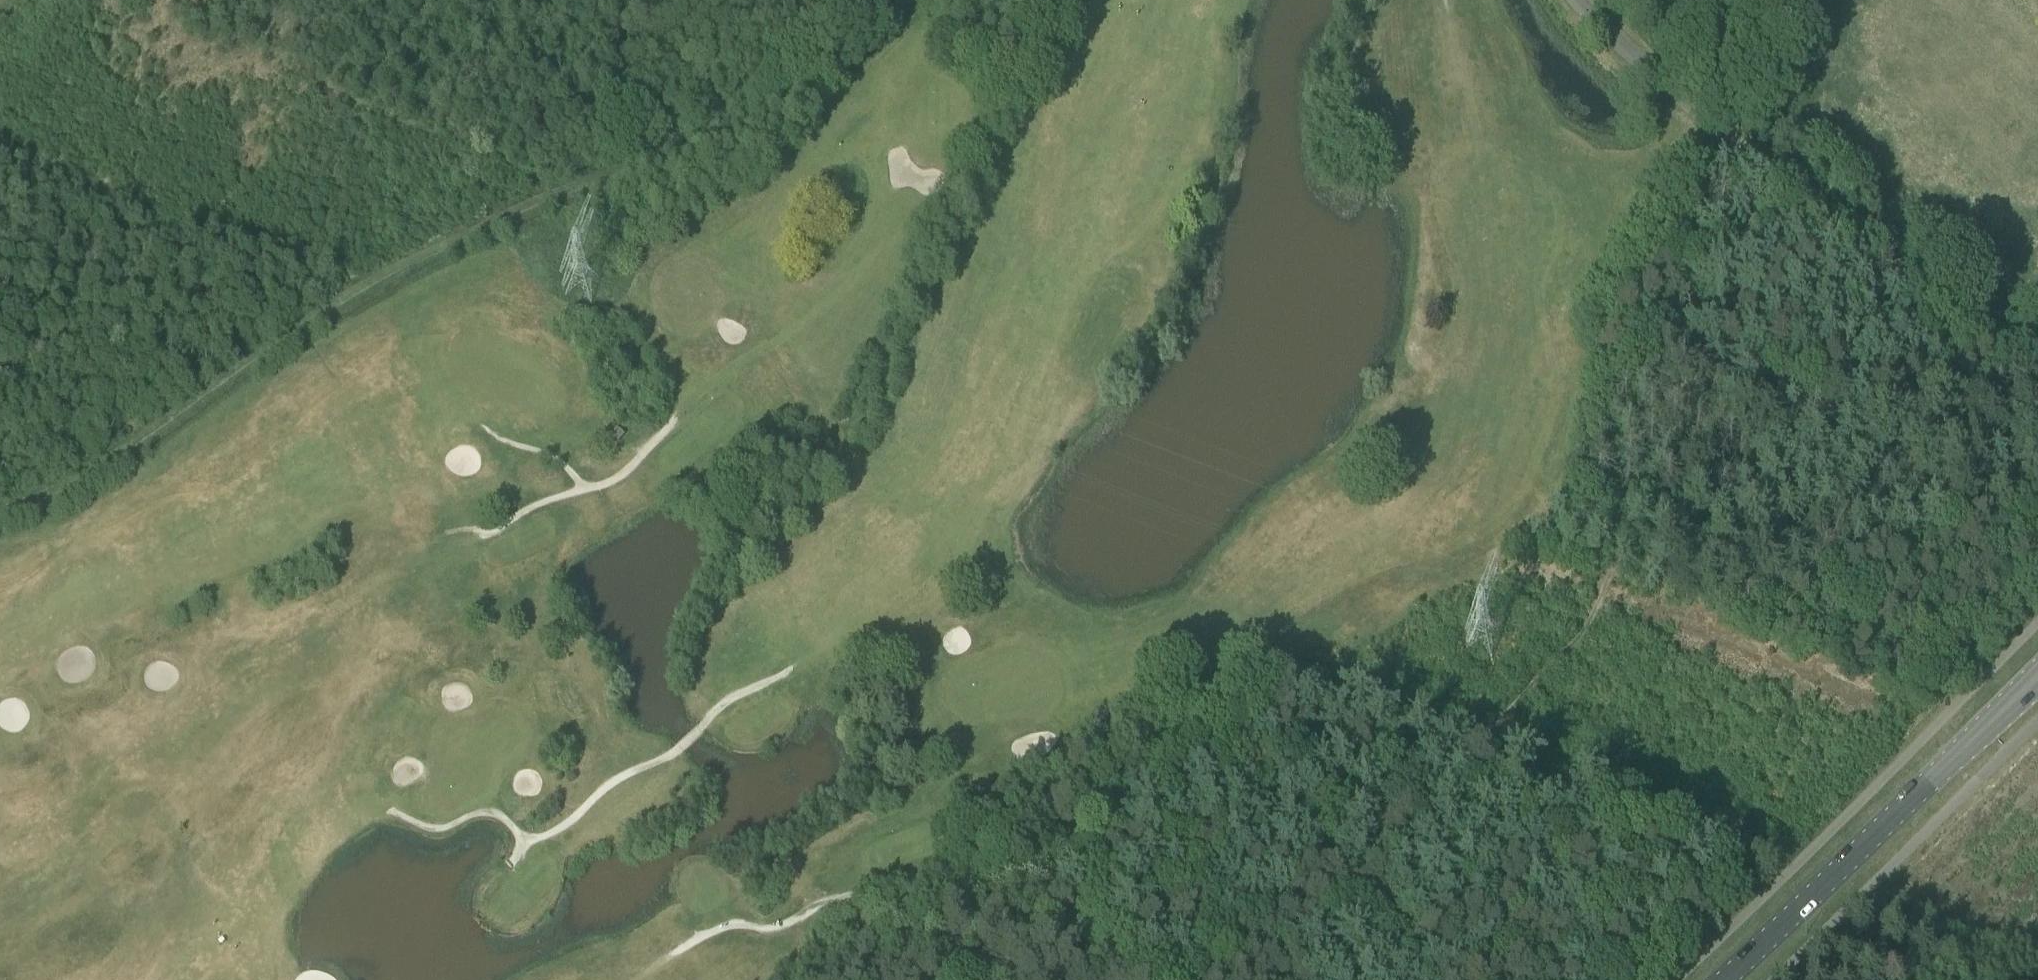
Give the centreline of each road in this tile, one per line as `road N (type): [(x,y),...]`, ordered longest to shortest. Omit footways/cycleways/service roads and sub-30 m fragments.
road 1 (unclassified): [(2037,386),(1673,96)]
road 2 (tertiary): [(1724,979),(1977,737)]
road 3 (unclassified): [(1673,96),(1598,33),(1577,0)]

